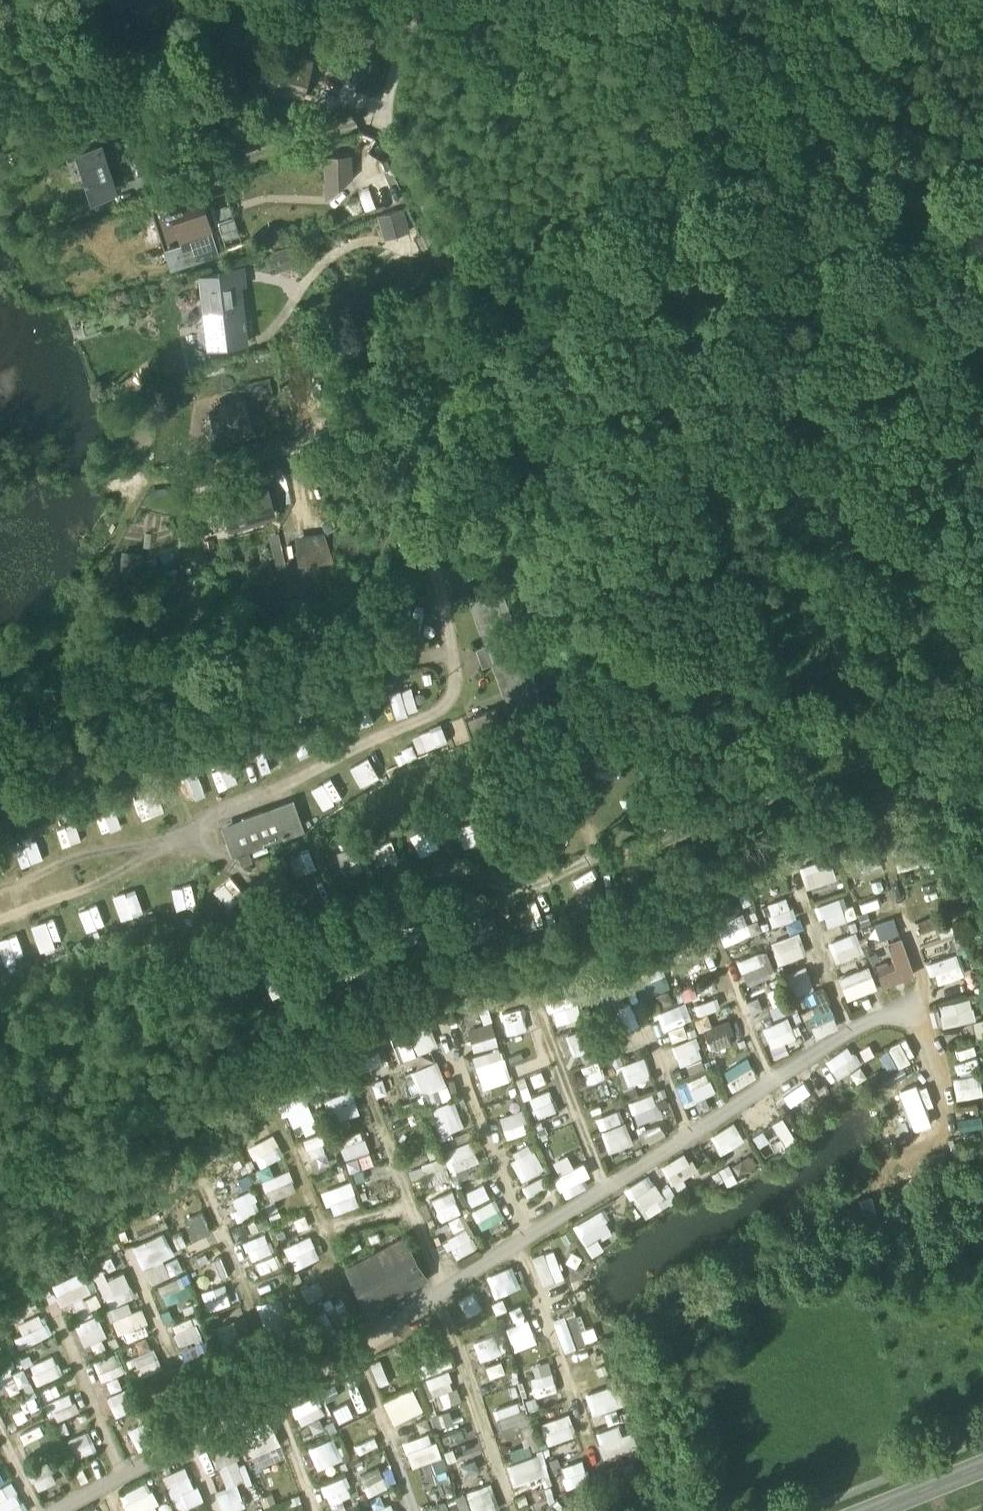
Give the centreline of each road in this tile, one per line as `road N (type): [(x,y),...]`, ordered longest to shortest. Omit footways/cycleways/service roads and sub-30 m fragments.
road 1 (unclassified): [(486,0),(608,32),(774,167),(808,181),(909,209),(982,206)]
road 2 (track): [(808,181),(642,257),(488,347),(406,489)]
road 3 (track): [(488,347),(381,128),(412,0)]

